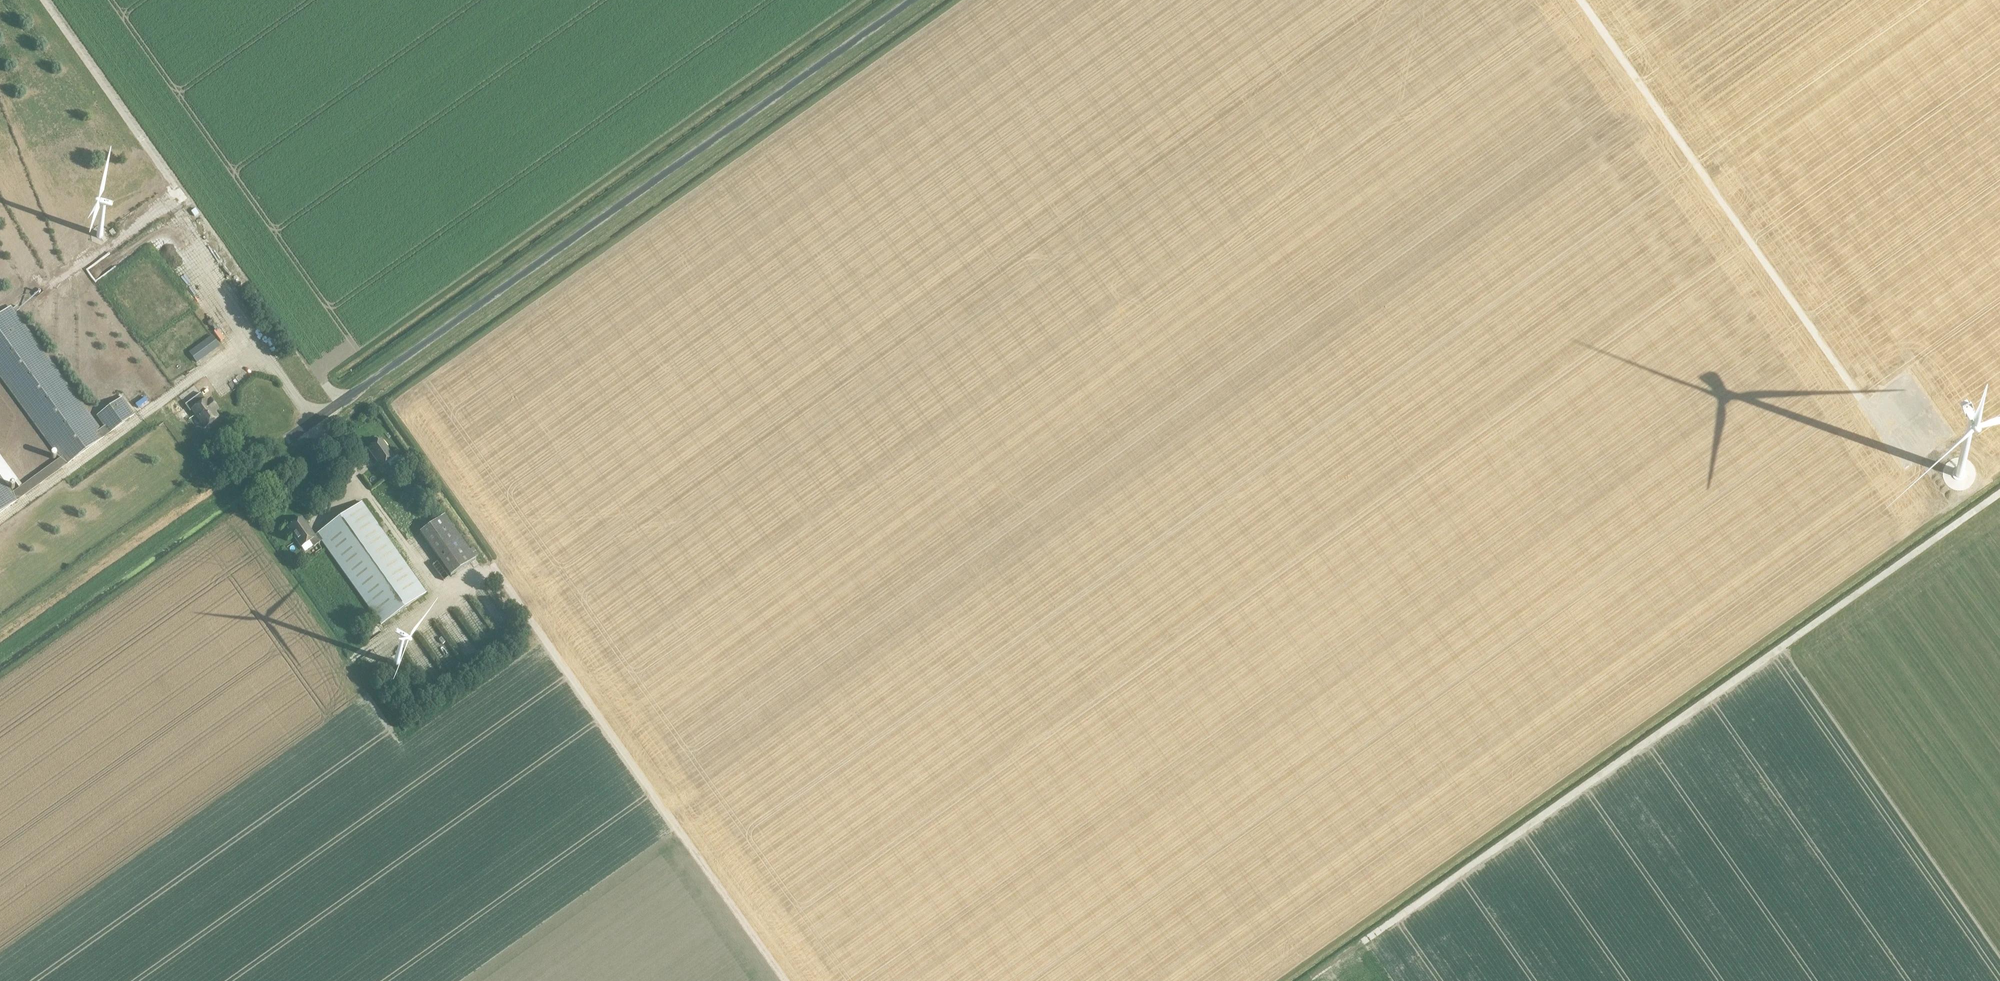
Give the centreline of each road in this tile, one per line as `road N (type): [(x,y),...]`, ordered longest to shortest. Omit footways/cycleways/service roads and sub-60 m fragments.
road 1 (unclassified): [(279,443),(904,0)]

